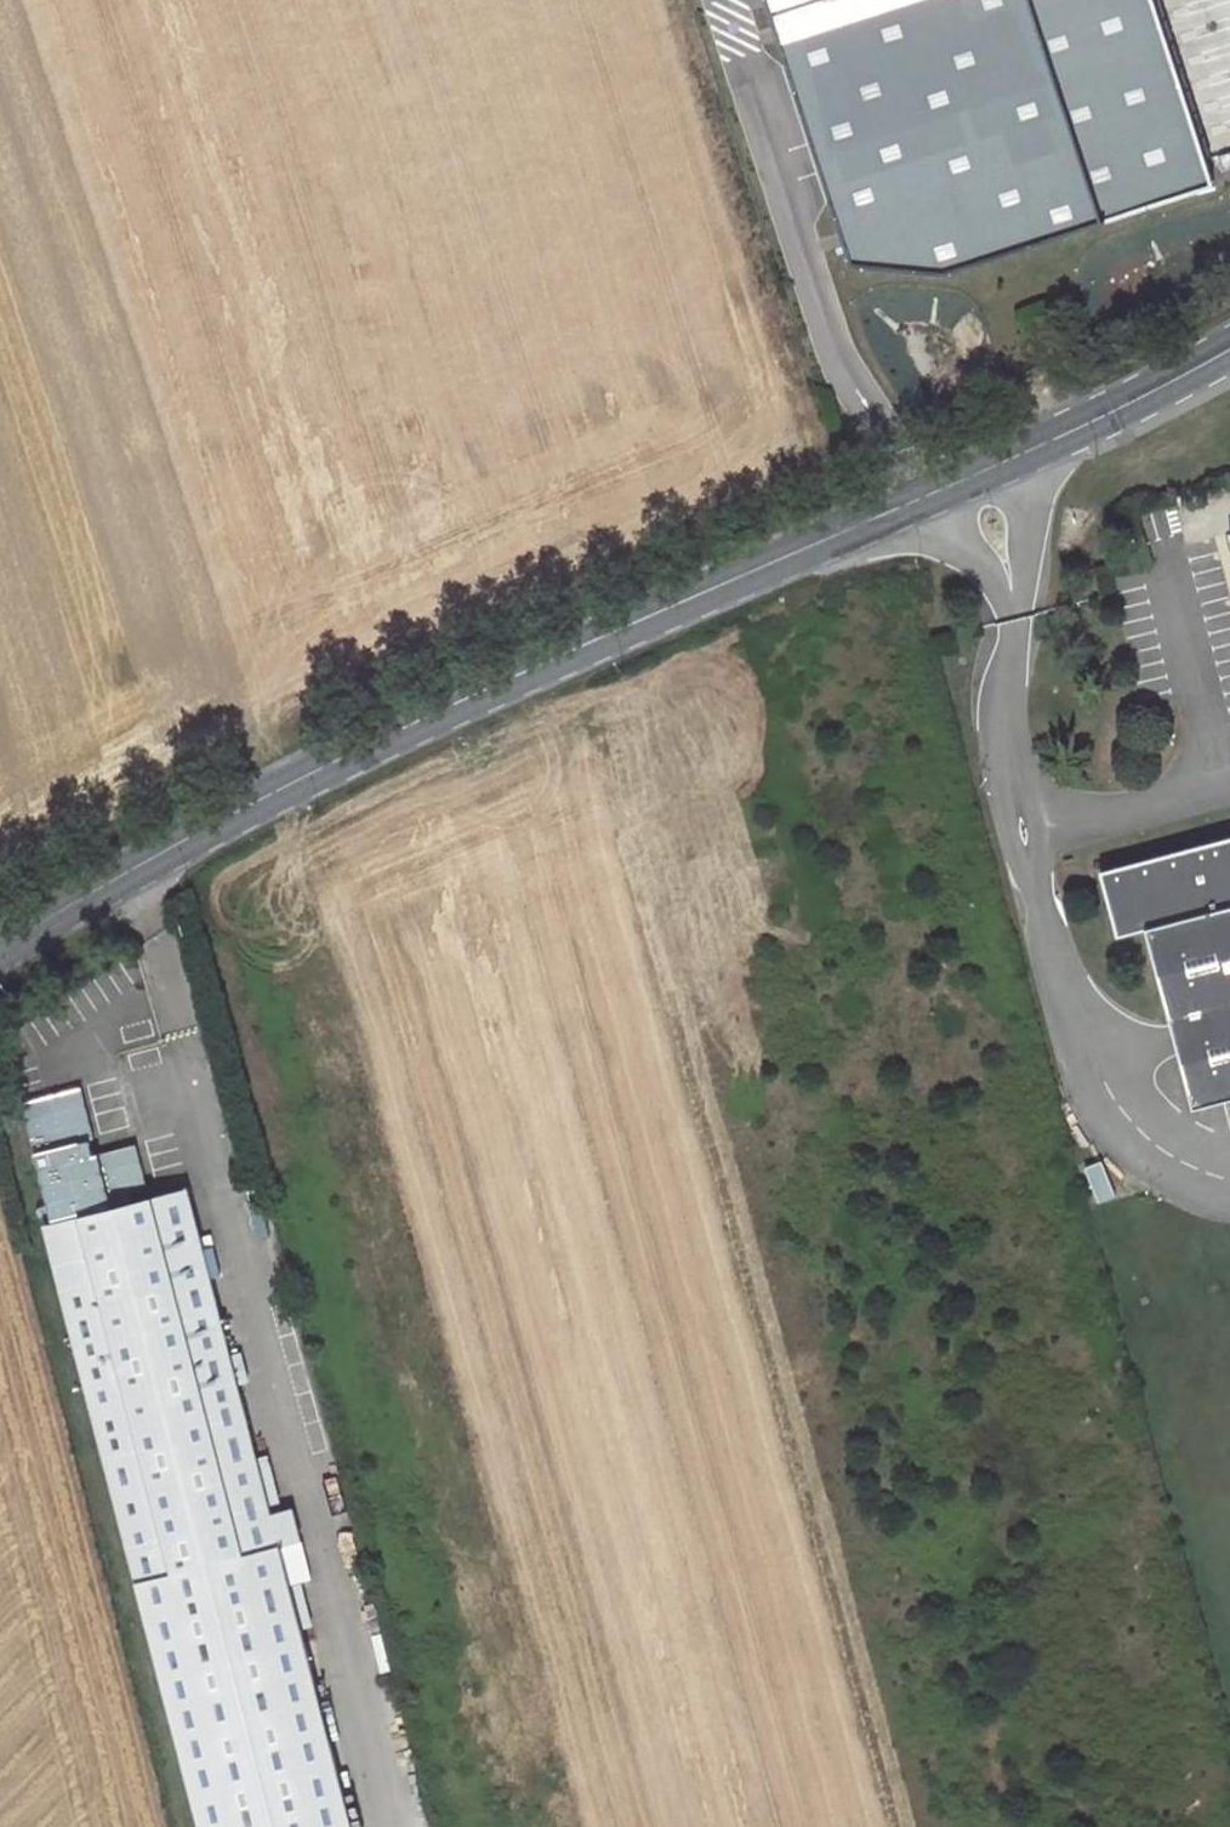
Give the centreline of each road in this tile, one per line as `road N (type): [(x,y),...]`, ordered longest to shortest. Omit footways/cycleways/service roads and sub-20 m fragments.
road 1 (secondary): [(0,951),(248,803),(999,467),(1229,347)]

